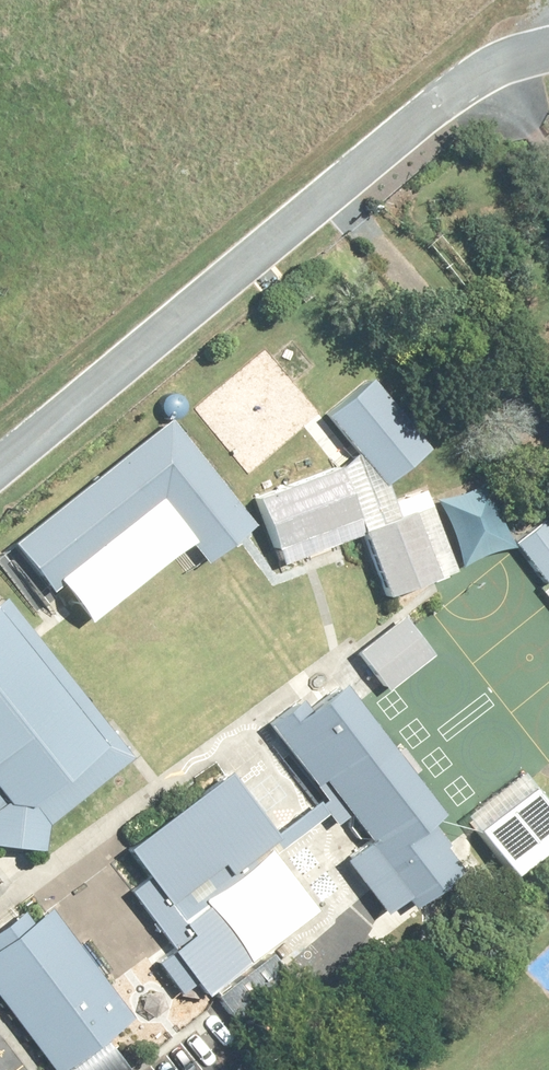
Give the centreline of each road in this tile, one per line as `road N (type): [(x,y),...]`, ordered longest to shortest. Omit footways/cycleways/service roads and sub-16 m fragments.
road 1 (residential): [(0,435),(451,73)]

